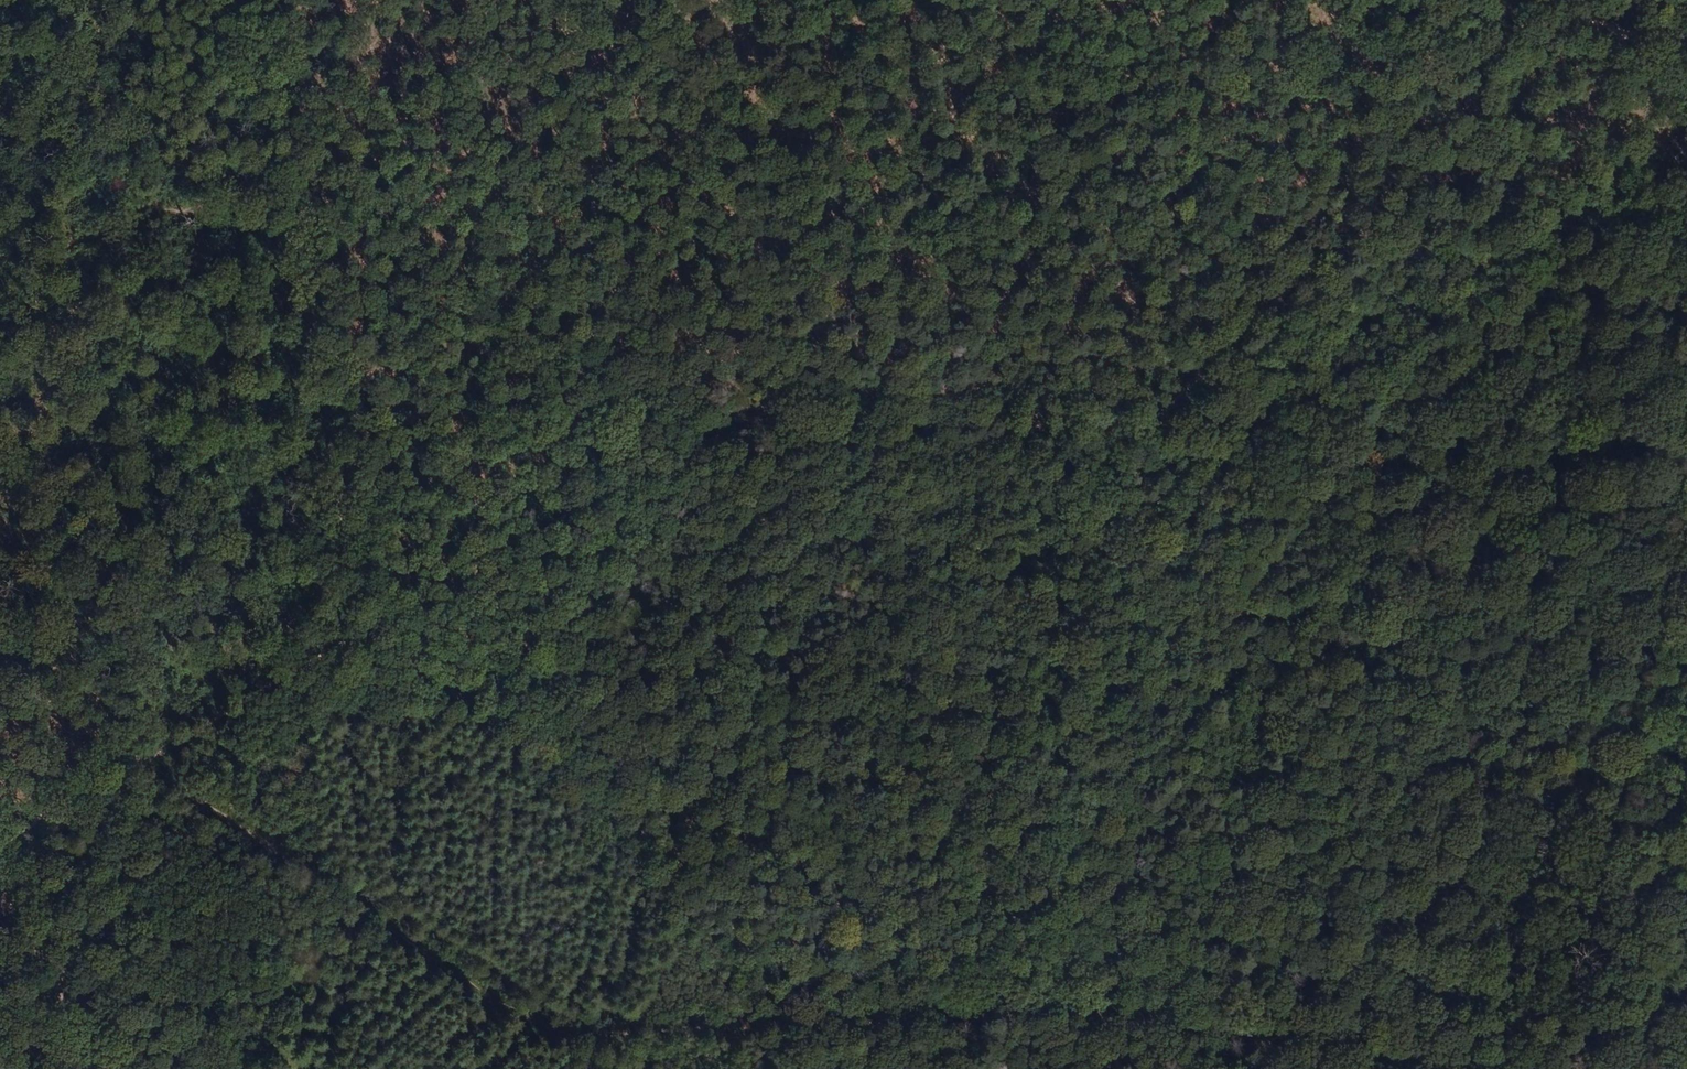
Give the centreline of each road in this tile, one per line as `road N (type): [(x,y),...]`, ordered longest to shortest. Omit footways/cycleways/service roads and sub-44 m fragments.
road 1 (track): [(1,894),(104,1068)]

